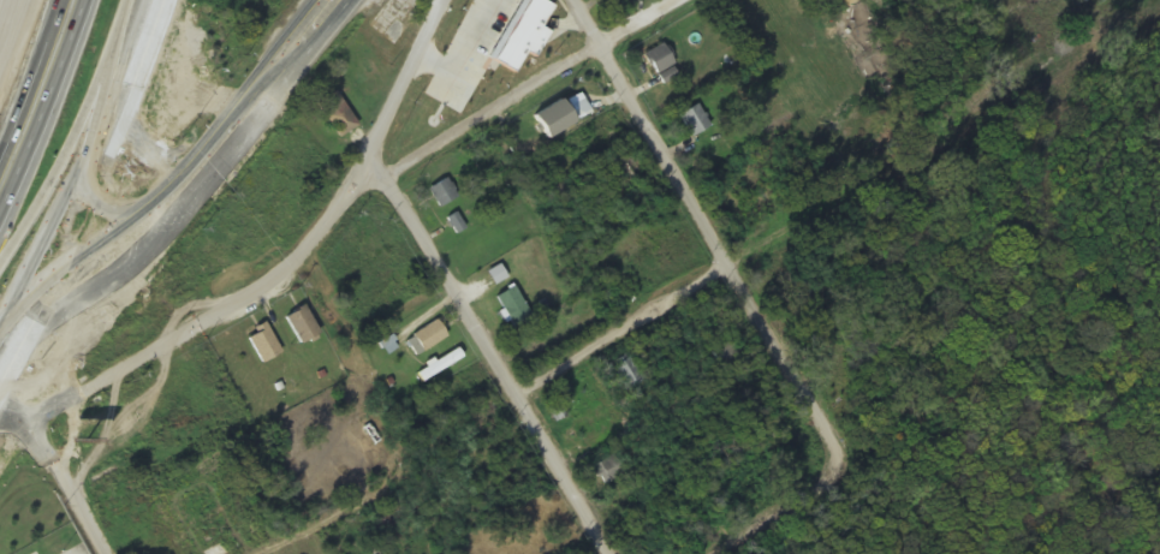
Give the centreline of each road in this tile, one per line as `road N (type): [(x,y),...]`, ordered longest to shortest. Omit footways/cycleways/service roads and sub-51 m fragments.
road 1 (residential): [(24,422),(284,272),(364,174),(457,0)]
road 2 (residential): [(574,0),(852,452),(853,466)]
road 3 (residential): [(619,553),(383,177)]
road 4 (secondary): [(0,379),(121,114),(164,0)]
road 5 (residential): [(364,174),(383,177),(678,0)]
road 6 (secondary): [(16,347),(155,240),(208,183),(236,129)]
road 7 (residential): [(525,399),(736,272)]
road 8 (residential): [(111,553),(24,422),(0,409)]
road 9 (secondary): [(236,129),(340,0)]
road 10 (residential): [(733,553),(844,482),(853,466)]
road 11 (secondary): [(236,129),(184,157),(165,159),(139,144),(121,114)]
road 12 (residential): [(275,553),(389,492)]

